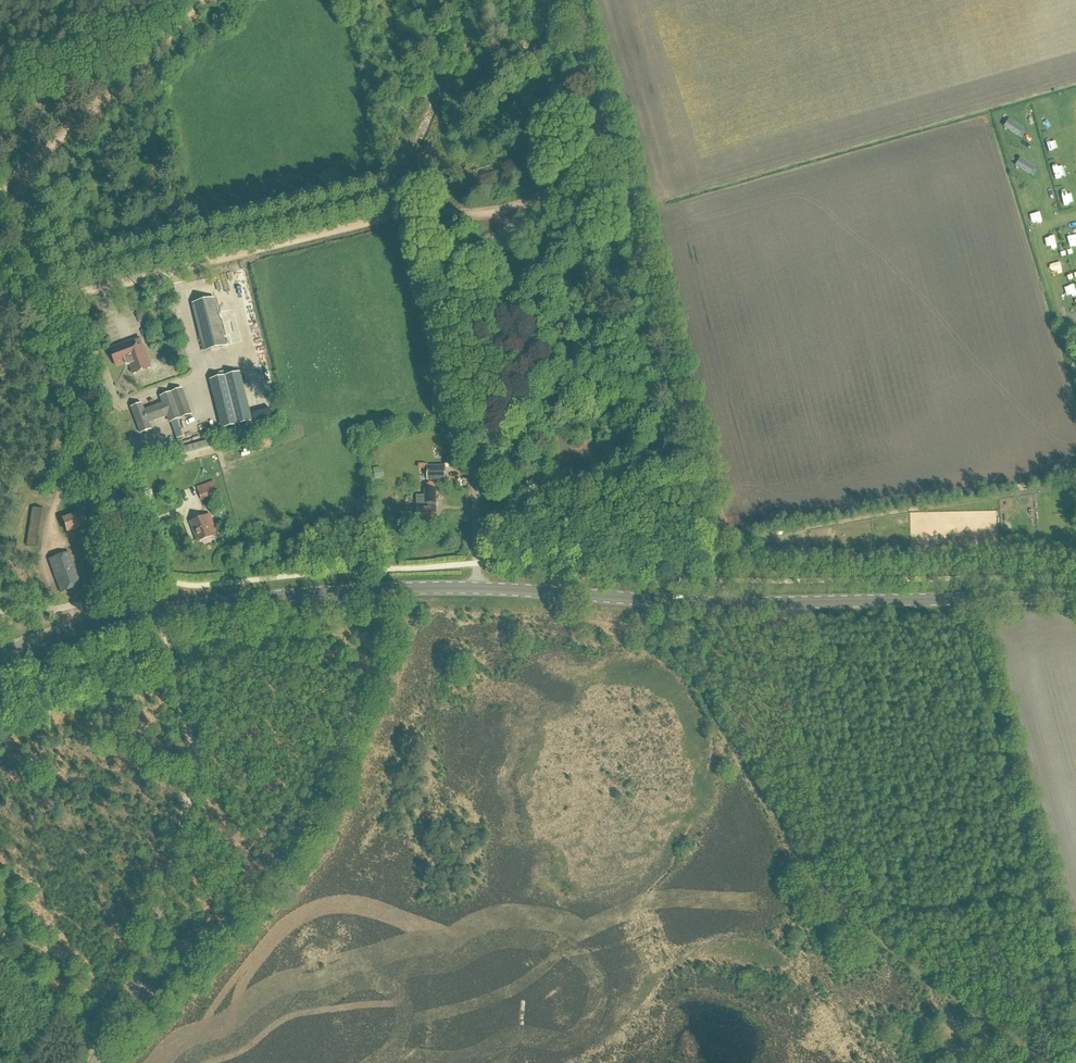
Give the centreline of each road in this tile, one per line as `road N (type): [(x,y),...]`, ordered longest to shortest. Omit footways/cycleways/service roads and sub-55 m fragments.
road 1 (primary): [(155,613),(465,587),(734,604),(1075,598)]
road 2 (track): [(184,269),(407,214),(475,217),(539,199),(598,134),(599,71),(579,0)]
road 3 (track): [(734,604),(599,71)]
road 4 (unclassified): [(95,1062),(140,974),(194,775),(155,613)]
road 5 (unclassified): [(155,613),(44,303)]
road 6 (track): [(0,185),(142,65),(204,0)]
road 7 (track): [(93,437),(50,517),(99,598)]
road 8 (track): [(164,642),(0,694)]
road 9 (primary): [(0,655),(155,613)]
road 10 (unclassified): [(44,303),(184,269)]

